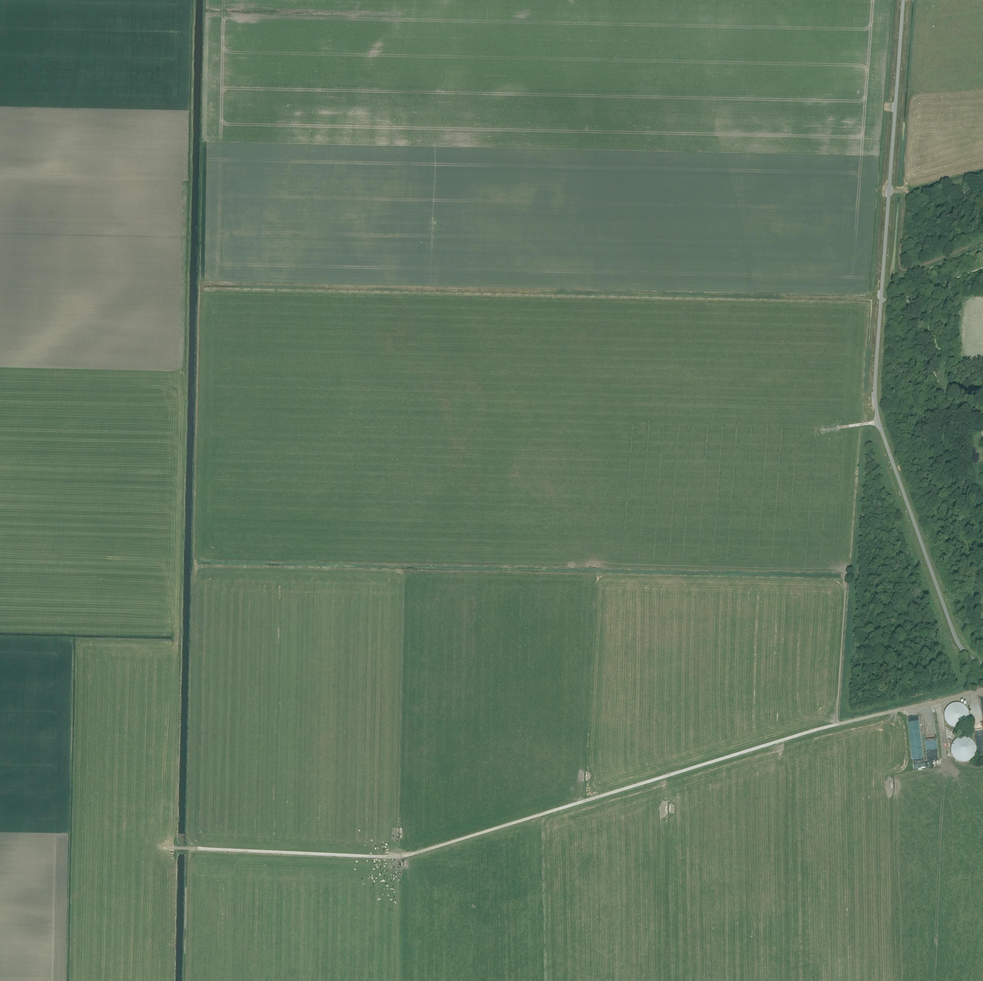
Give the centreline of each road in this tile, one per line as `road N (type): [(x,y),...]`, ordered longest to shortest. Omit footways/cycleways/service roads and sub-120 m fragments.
road 1 (unclassified): [(982,666),(955,640),(876,407),(903,0)]

